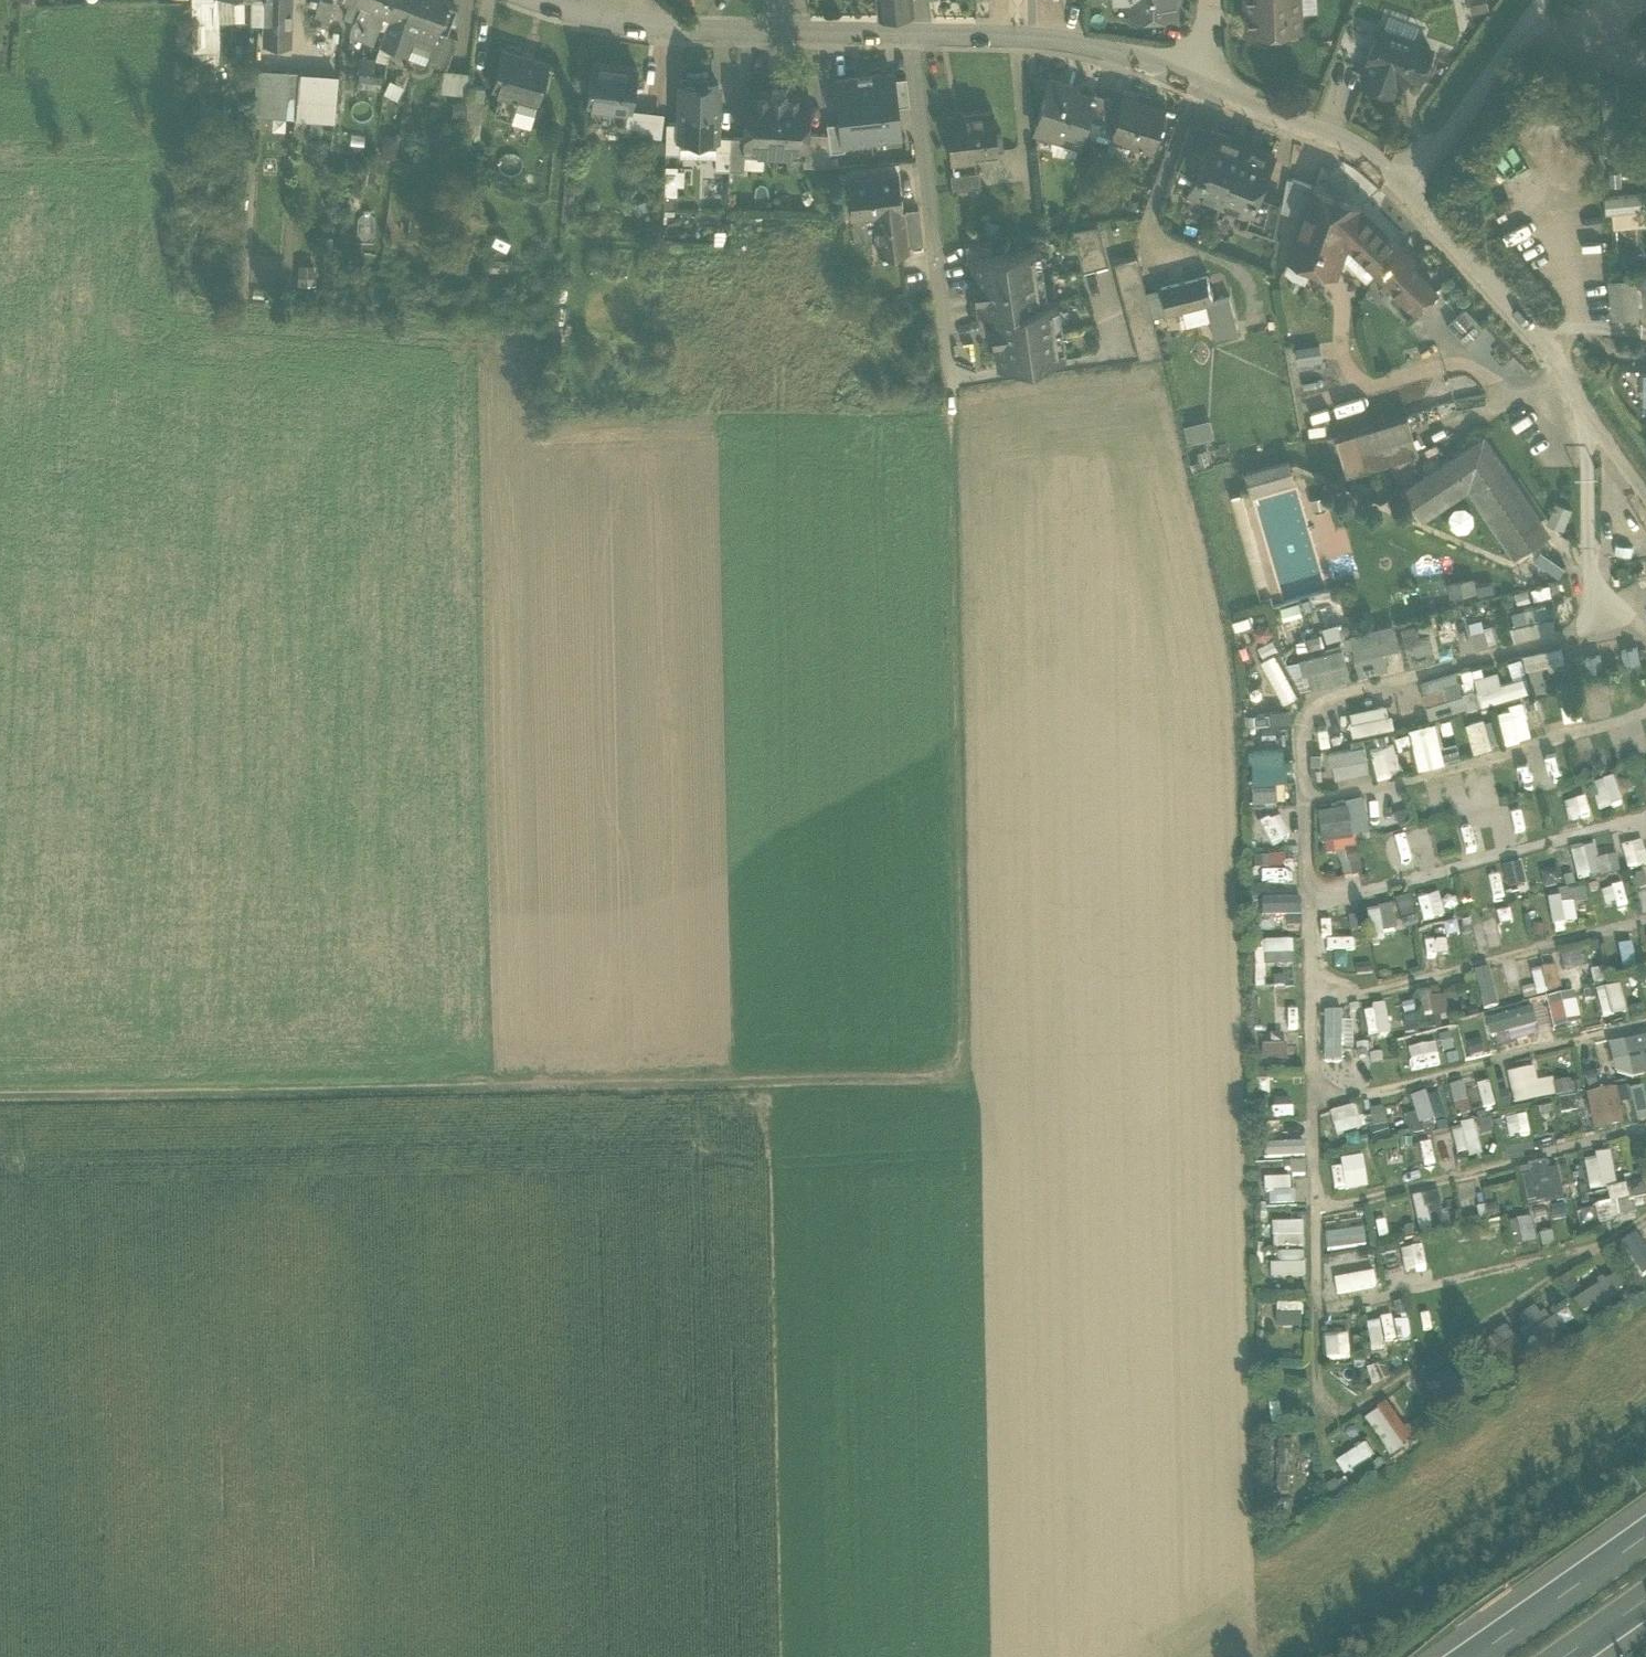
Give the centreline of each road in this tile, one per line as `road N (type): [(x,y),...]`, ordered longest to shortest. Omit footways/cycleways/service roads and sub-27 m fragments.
road 1 (track): [(0,1090),(967,1075),(951,410)]
road 2 (track): [(1276,1656),(1645,1404)]
road 3 (unclassified): [(1406,195),(1525,332),(1645,500)]
road 4 (residential): [(951,410),(911,39)]
road 5 (residential): [(911,39),(1057,50),(1211,88)]
road 6 (residential): [(639,25),(911,39)]
road 7 (residential): [(1211,88),(1331,135),(1406,195)]
road 8 (motorway): [(1645,1549),(1491,1656)]

